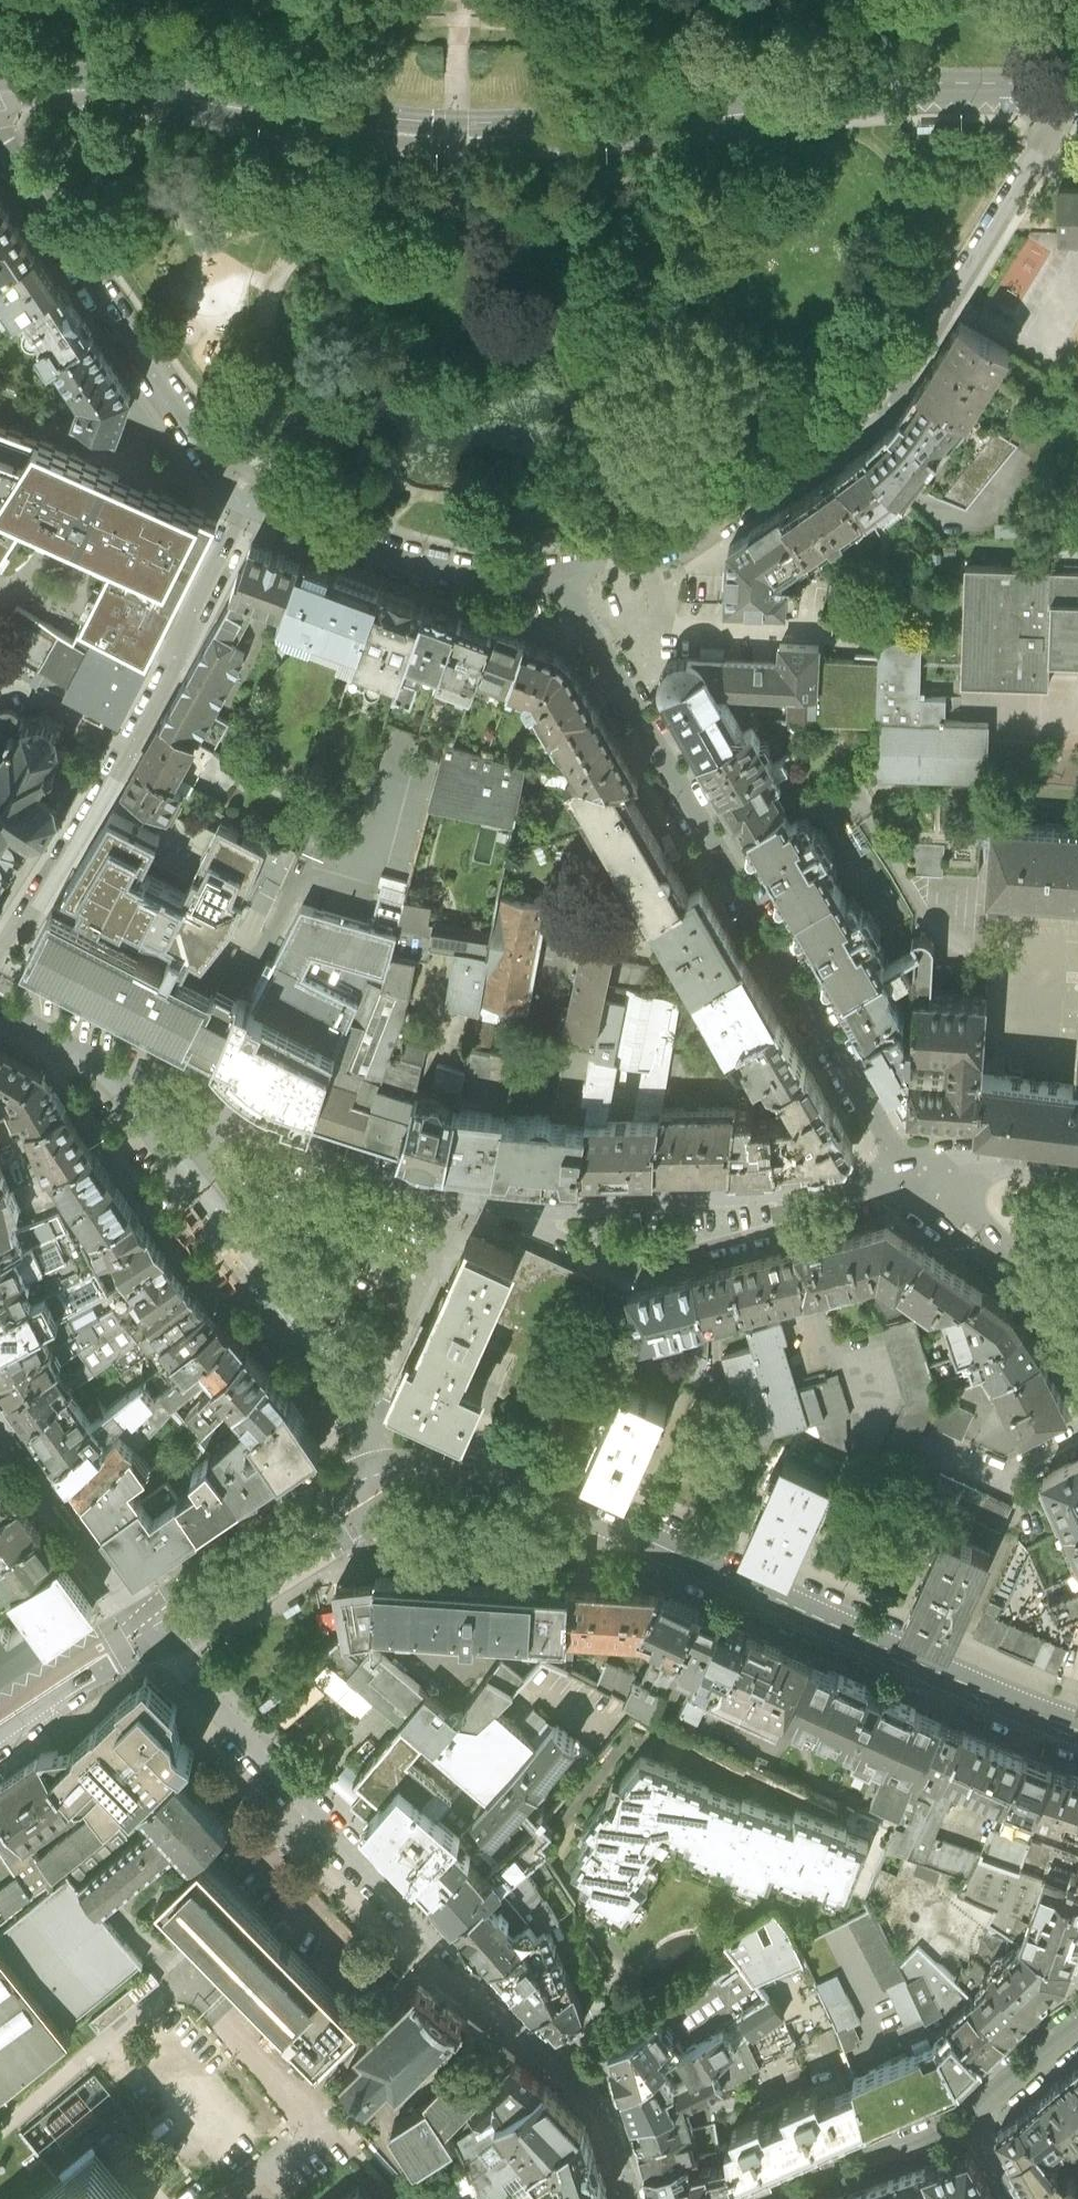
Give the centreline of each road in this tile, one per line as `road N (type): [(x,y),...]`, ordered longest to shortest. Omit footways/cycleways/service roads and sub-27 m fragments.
road 1 (primary): [(0,76),(159,79),(459,118),(839,89),(1049,84)]
road 2 (residential): [(174,1158),(218,1129),(251,1124),(465,1197),(531,1206),(861,1185),(904,1174)]
road 3 (residential): [(634,2198),(595,2104),(371,1875),(157,1638)]
road 4 (residential): [(561,568),(707,526),(847,436),(896,384),(952,299),(1048,131),(1049,84)]
road 5 (residential): [(561,568),(904,1174)]
road 6 (tertiary): [(519,1485),(1077,1729)]
road 7 (residential): [(260,499),(239,524),(105,783),(0,954)]
road 8 (residential): [(0,137),(203,433),(260,499)]
road 9 (residential): [(260,499),(460,574),(561,568)]
road 10 (tertiary): [(360,1405),(174,1158)]
road 11 (unclassified): [(379,1473),(343,1478),(140,1615)]
road 12 (tertiary): [(157,1638),(348,1513),(379,1473)]
road 13 (residential): [(904,1174),(1026,1284),(1077,1364)]
road 14 (tertiary): [(174,1158),(114,1080),(0,1008)]
road 15 (residential): [(969,2124),(767,2198)]
road 16 (tertiary): [(0,1742),(157,1638)]
road 17 (tertiary): [(519,1485),(508,1456),(360,1405)]
road 18 (residential): [(904,1174),(1004,1165),(1077,1174)]
road 19 (unclassified): [(140,1615),(0,1709)]
road 20 (tertiary): [(379,1473),(430,1468),(519,1485)]
road 21 (residential): [(969,2124),(1077,2033)]

